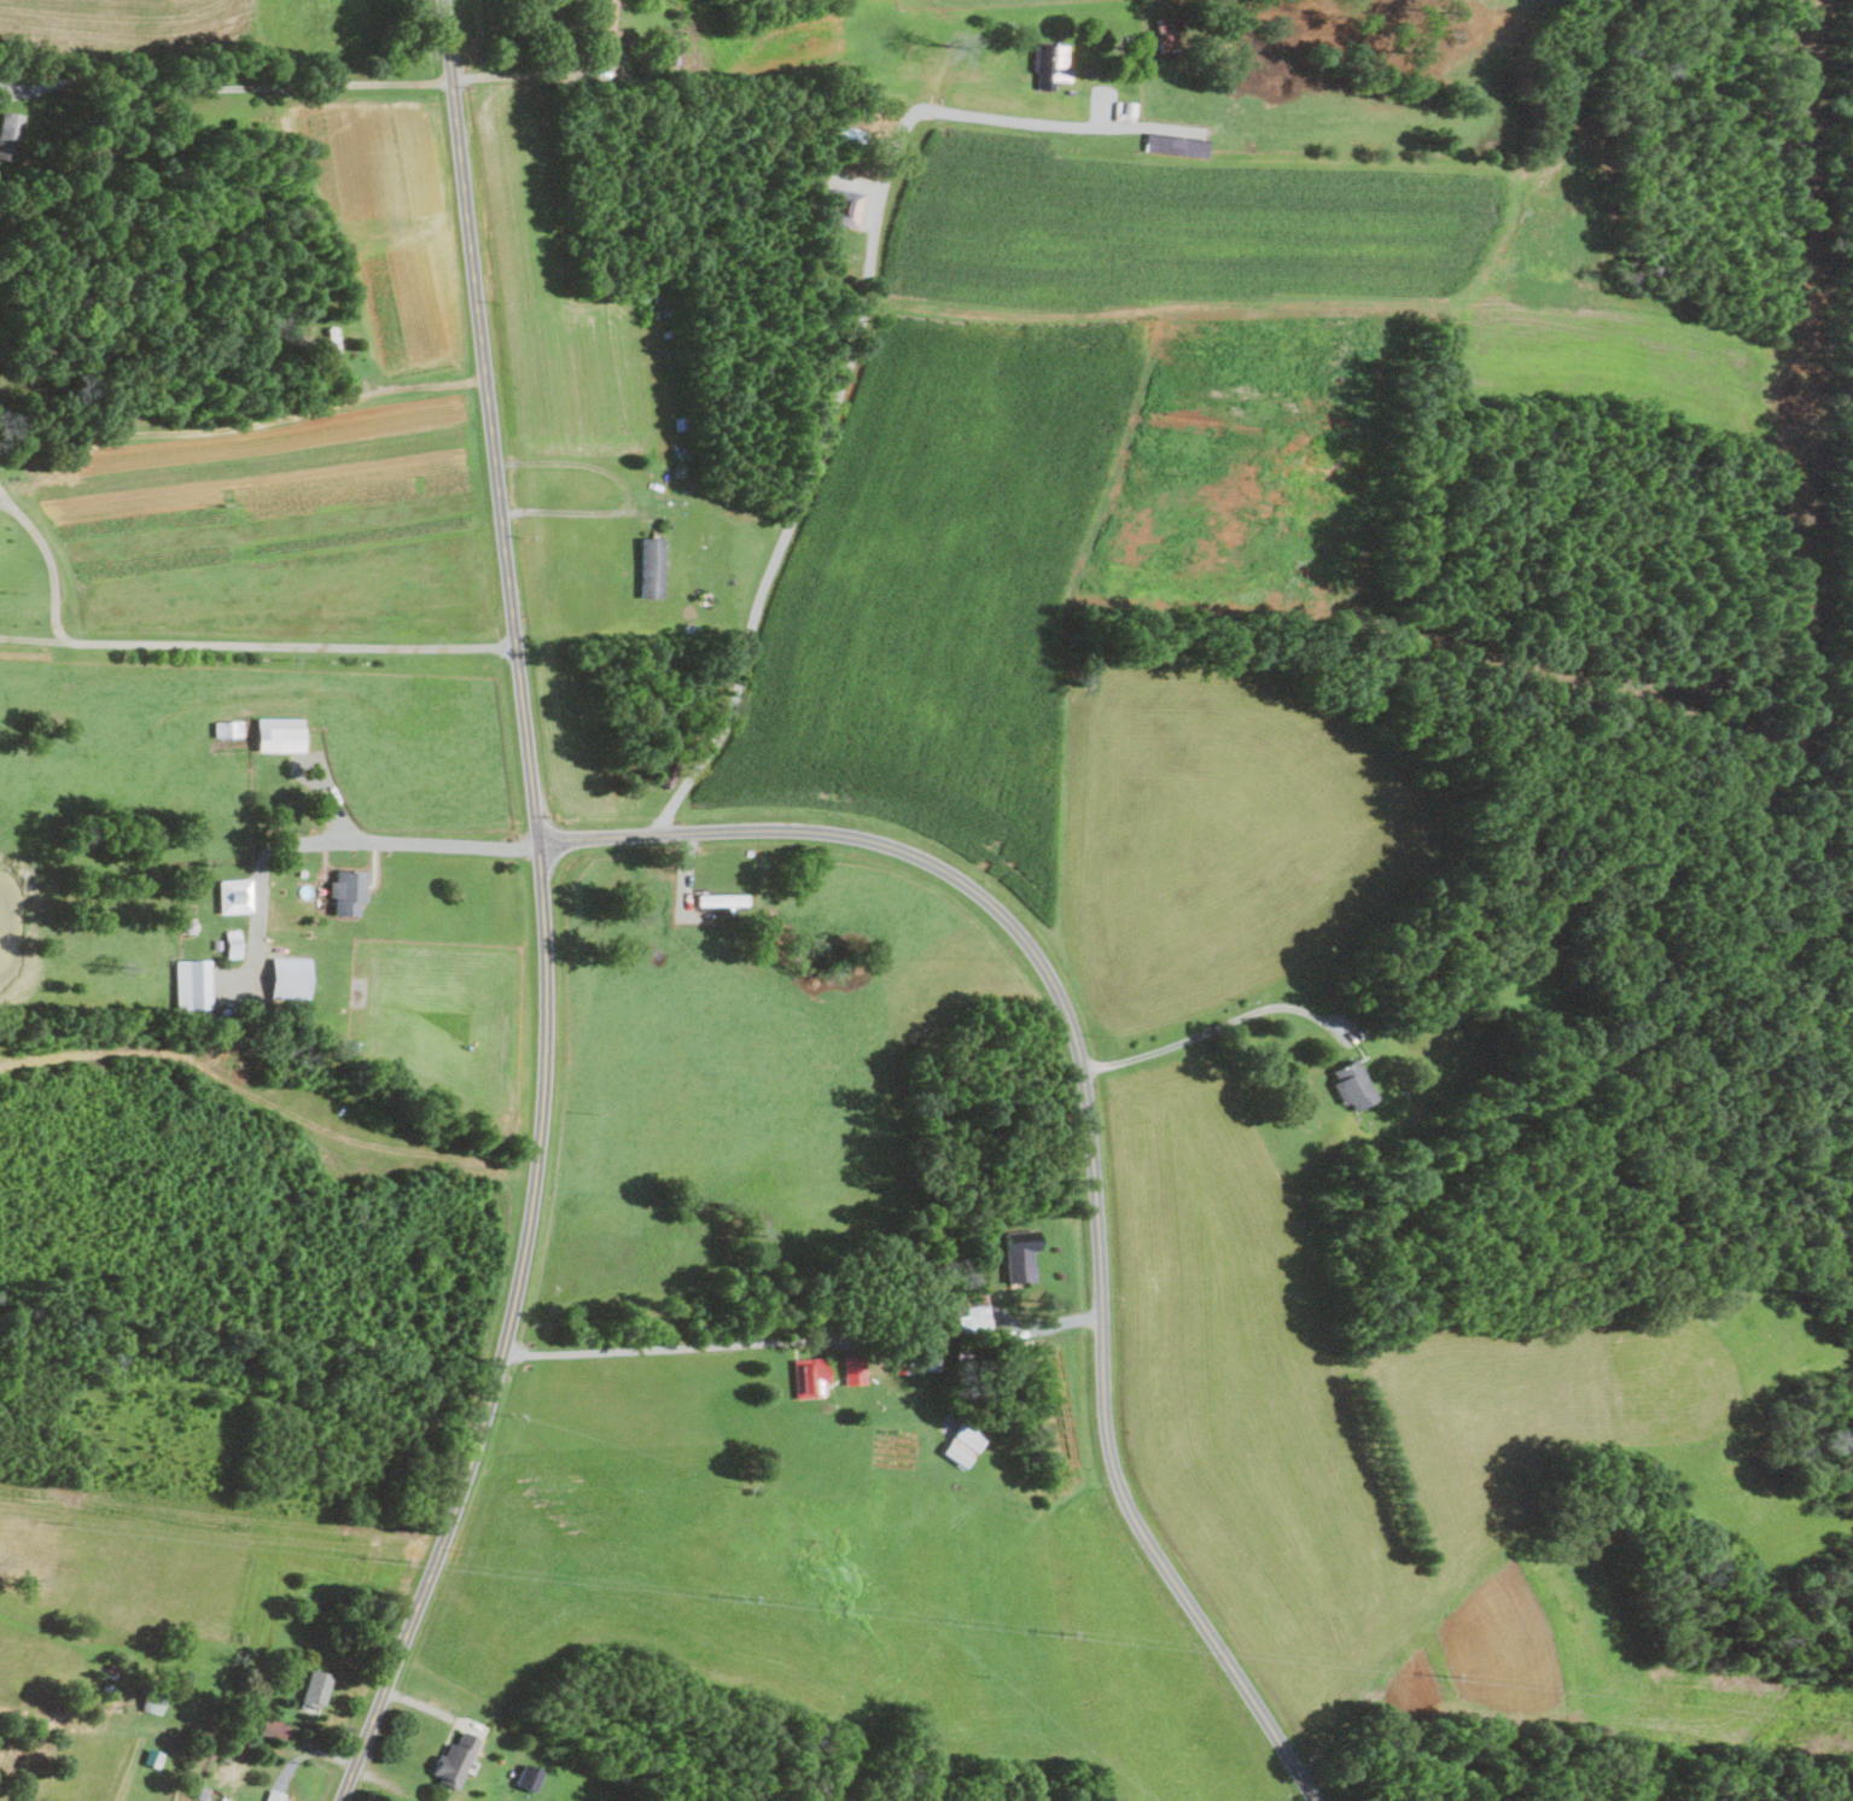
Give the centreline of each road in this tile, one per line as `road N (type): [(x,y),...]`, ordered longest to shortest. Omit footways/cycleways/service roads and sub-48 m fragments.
road 1 (residential): [(338,1800),(505,1352),(535,1199),(543,1079),(542,841),(445,0)]
road 2 (residential): [(1314,1800),(1129,1510),(1109,1452),(1086,1088),(1060,1010),(1015,929),(972,890),(876,844),(796,830),(542,841)]

